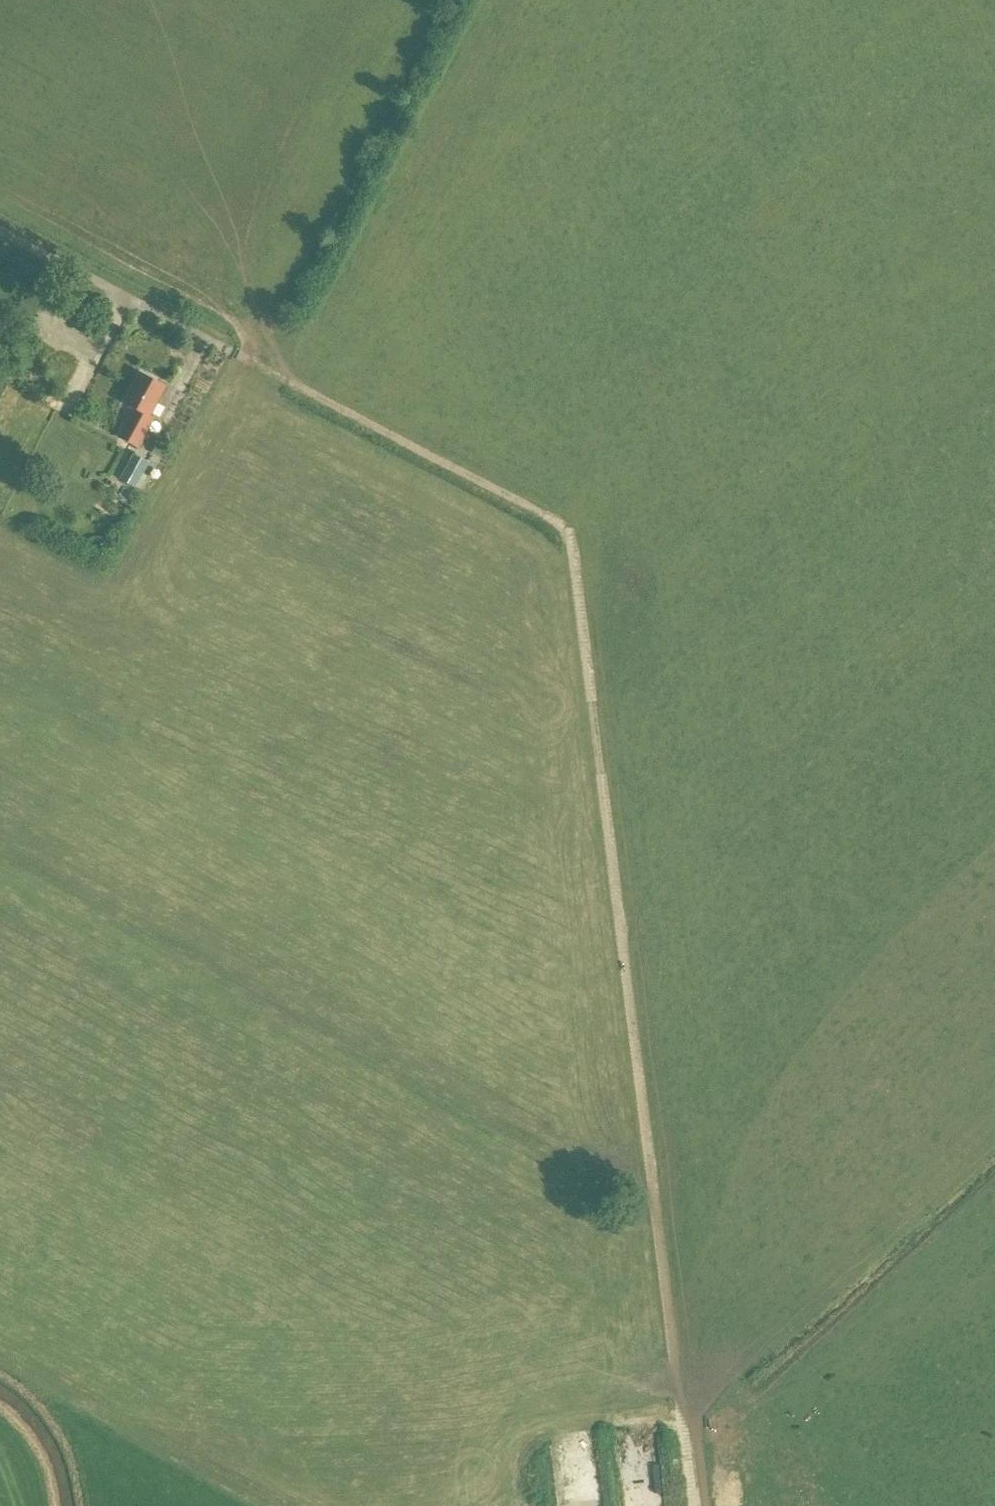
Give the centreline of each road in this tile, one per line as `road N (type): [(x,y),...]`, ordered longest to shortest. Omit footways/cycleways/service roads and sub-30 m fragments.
road 1 (unclassified): [(232,353),(0,233)]

